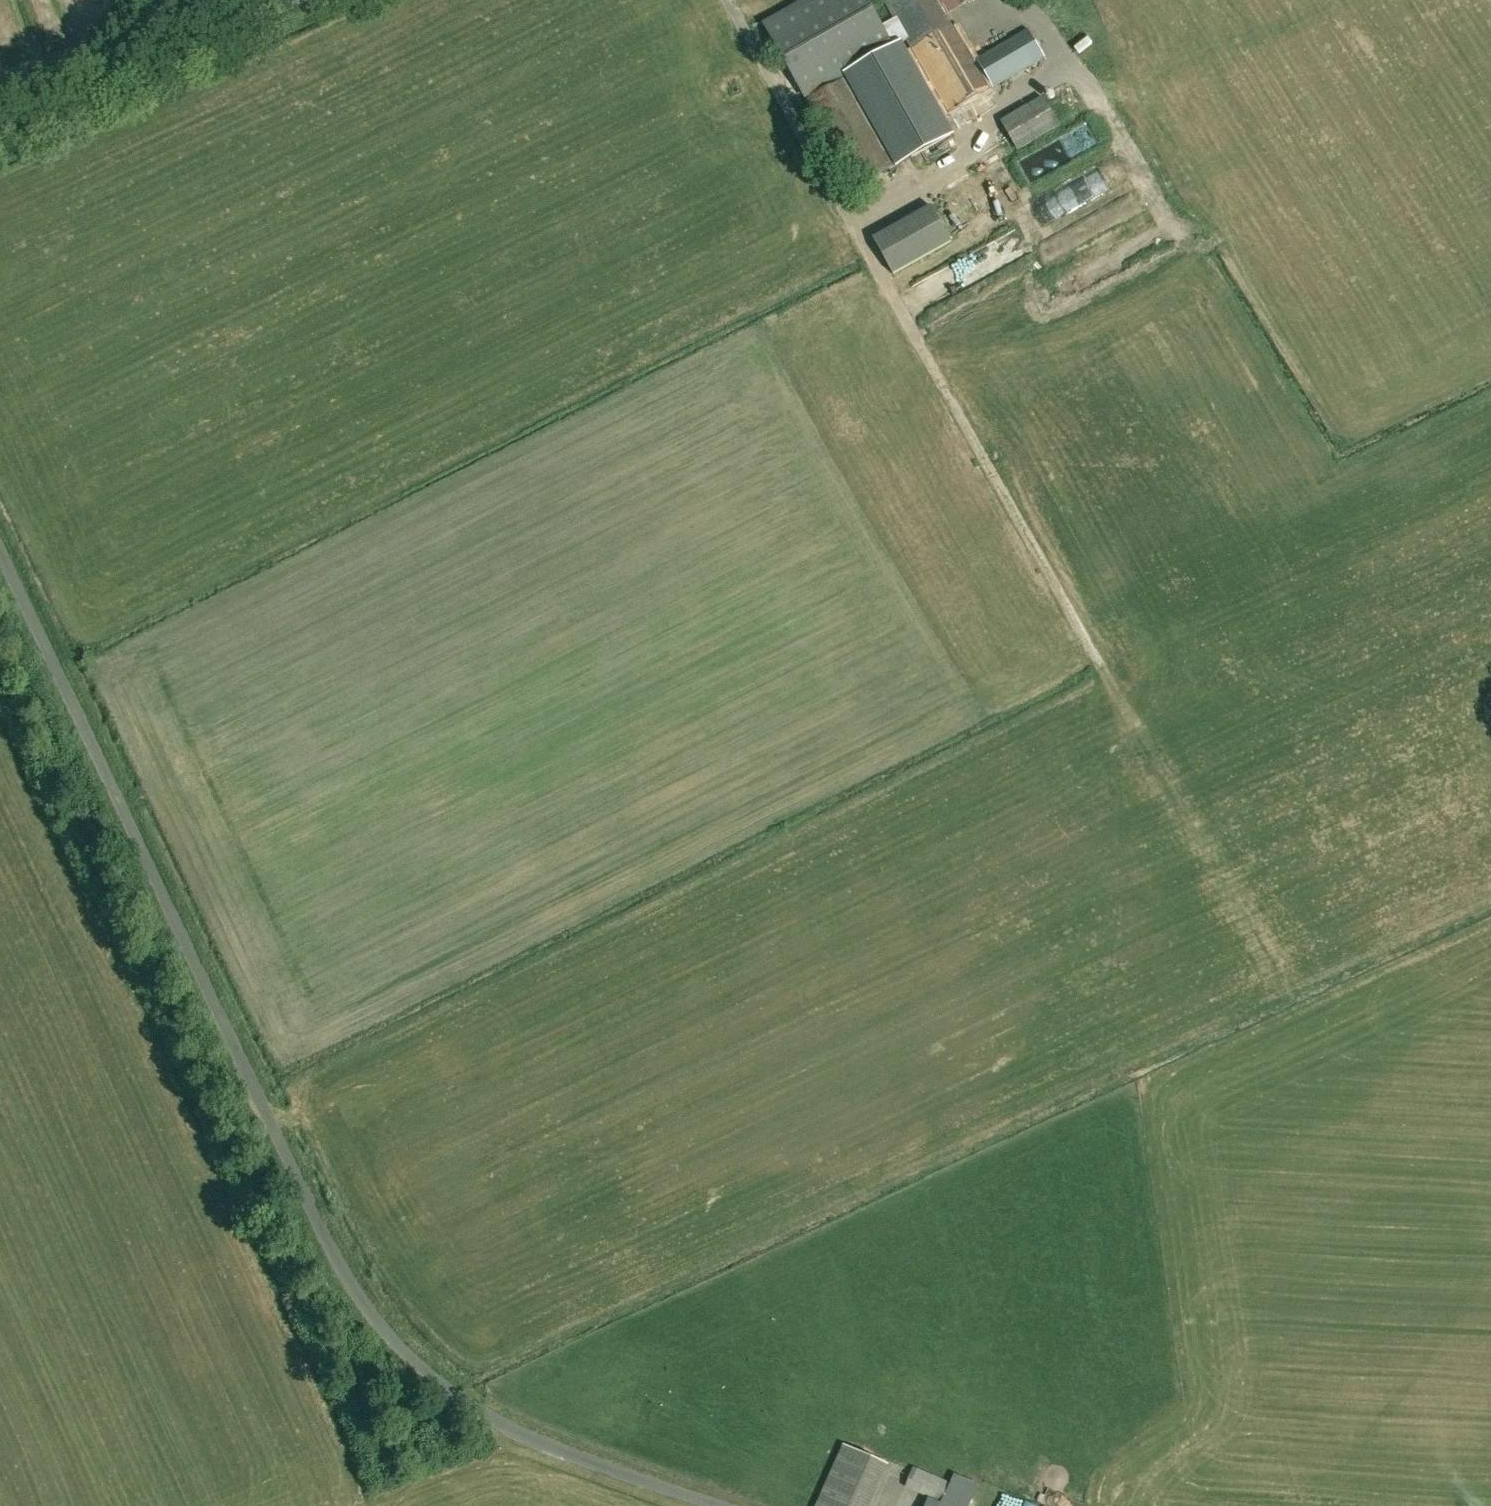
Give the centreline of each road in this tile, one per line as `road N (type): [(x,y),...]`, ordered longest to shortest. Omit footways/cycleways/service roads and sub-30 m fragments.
road 1 (unclassified): [(0,138),(288,0)]

